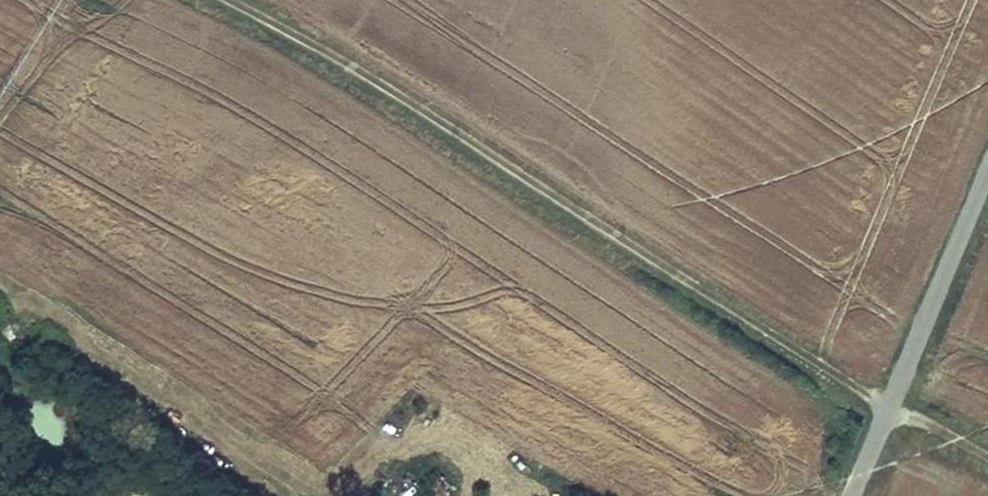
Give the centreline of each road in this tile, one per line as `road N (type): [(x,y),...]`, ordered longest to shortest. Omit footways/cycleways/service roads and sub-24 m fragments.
road 1 (track): [(891,408),(220,0)]
road 2 (unclassified): [(987,177),(891,408)]

